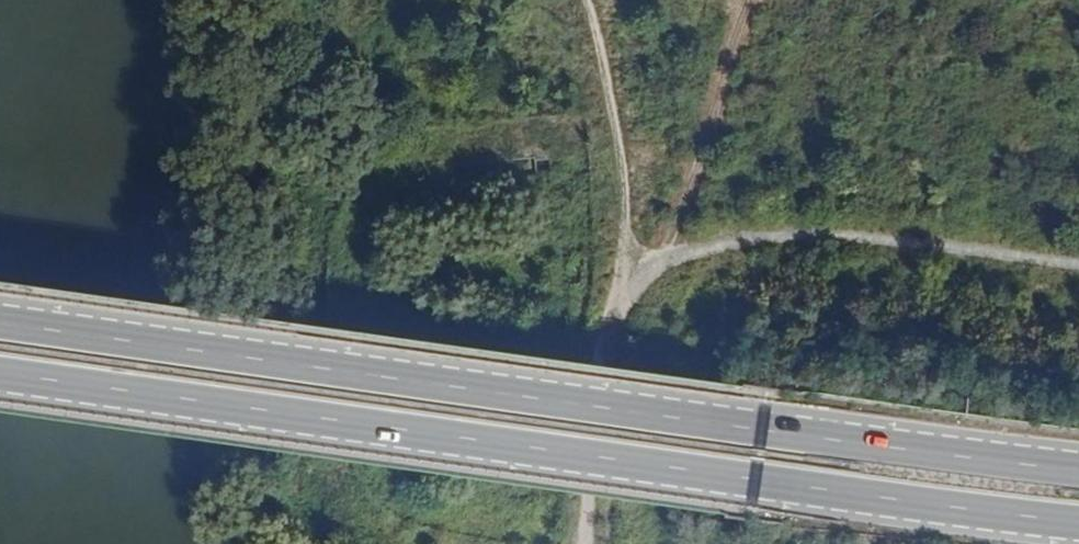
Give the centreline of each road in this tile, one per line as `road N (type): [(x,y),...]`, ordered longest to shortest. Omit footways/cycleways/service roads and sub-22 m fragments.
road 1 (primary): [(0,370),(1078,522)]
road 2 (primary): [(1078,471),(0,320)]
road 3 (track): [(630,305),(661,264),(770,230),(1078,265)]
road 4 (track): [(581,543),(608,341),(630,305)]

